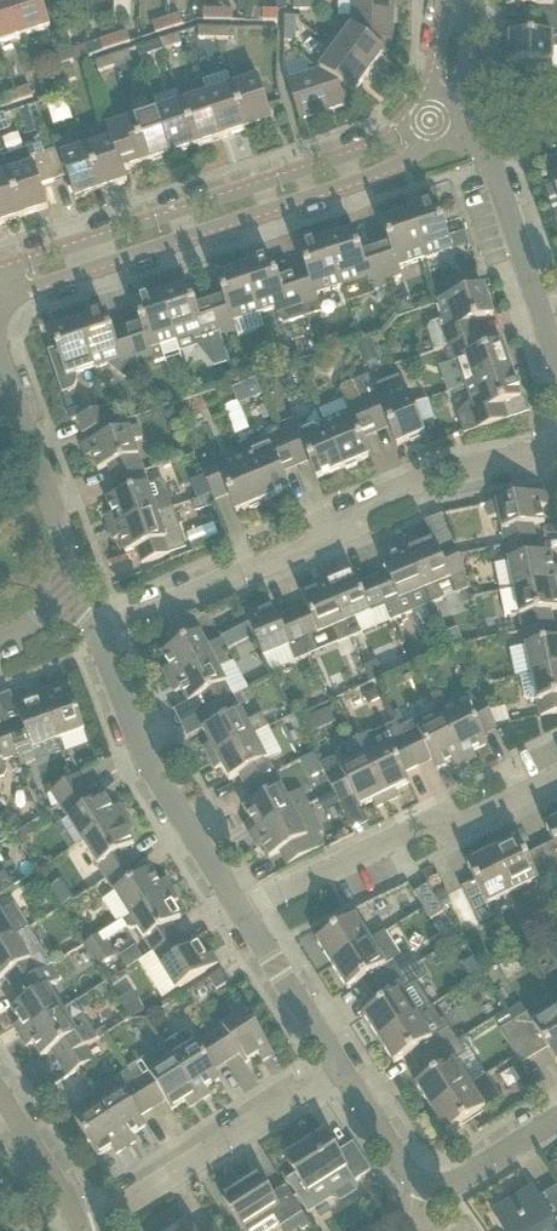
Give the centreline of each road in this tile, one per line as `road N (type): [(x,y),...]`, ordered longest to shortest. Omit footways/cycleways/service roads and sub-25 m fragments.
road 1 (residential): [(97,633),(326,536),(365,500),(438,471),(556,451)]
road 2 (tertiary): [(0,286),(407,148),(428,126)]
road 3 (residential): [(240,910),(426,824),(462,826),(556,778)]
road 4 (residential): [(240,910),(144,758),(97,633)]
road 5 (residential): [(84,1230),(340,1070)]
road 6 (residential): [(556,361),(492,158),(428,126)]
road 7 (residential): [(65,606),(59,529),(0,358)]
road 8 (residential): [(340,1070),(240,910)]
road 9 (residential): [(81,1230),(0,1095)]
road 10 (residential): [(426,1190),(453,1184),(556,1119)]
road 11 (residential): [(426,1190),(408,1177),(340,1070)]
road 12 (tertiary): [(428,126),(461,0)]

